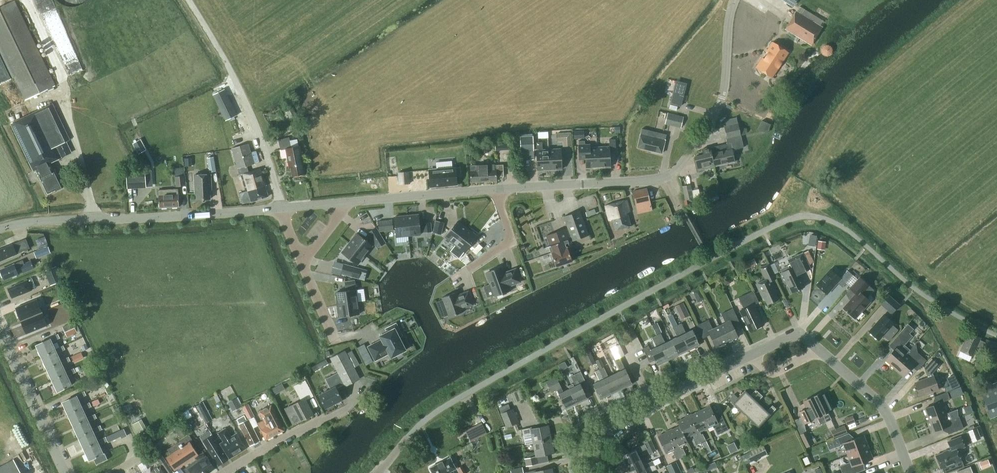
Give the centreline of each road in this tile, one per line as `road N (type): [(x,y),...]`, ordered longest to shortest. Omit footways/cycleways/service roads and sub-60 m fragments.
road 1 (unclassified): [(495,189),(644,180),(678,169),(722,97),(734,0)]
road 2 (unclassified): [(0,228),(283,207)]
road 3 (residential): [(749,357),(606,436),(593,451),(597,472)]
road 4 (unclassified): [(67,472),(0,329)]
road 5 (residential): [(911,472),(886,408),(820,351)]
road 6 (residential): [(226,472),(358,395)]
road 7 (unclassified): [(349,201),(495,189)]

